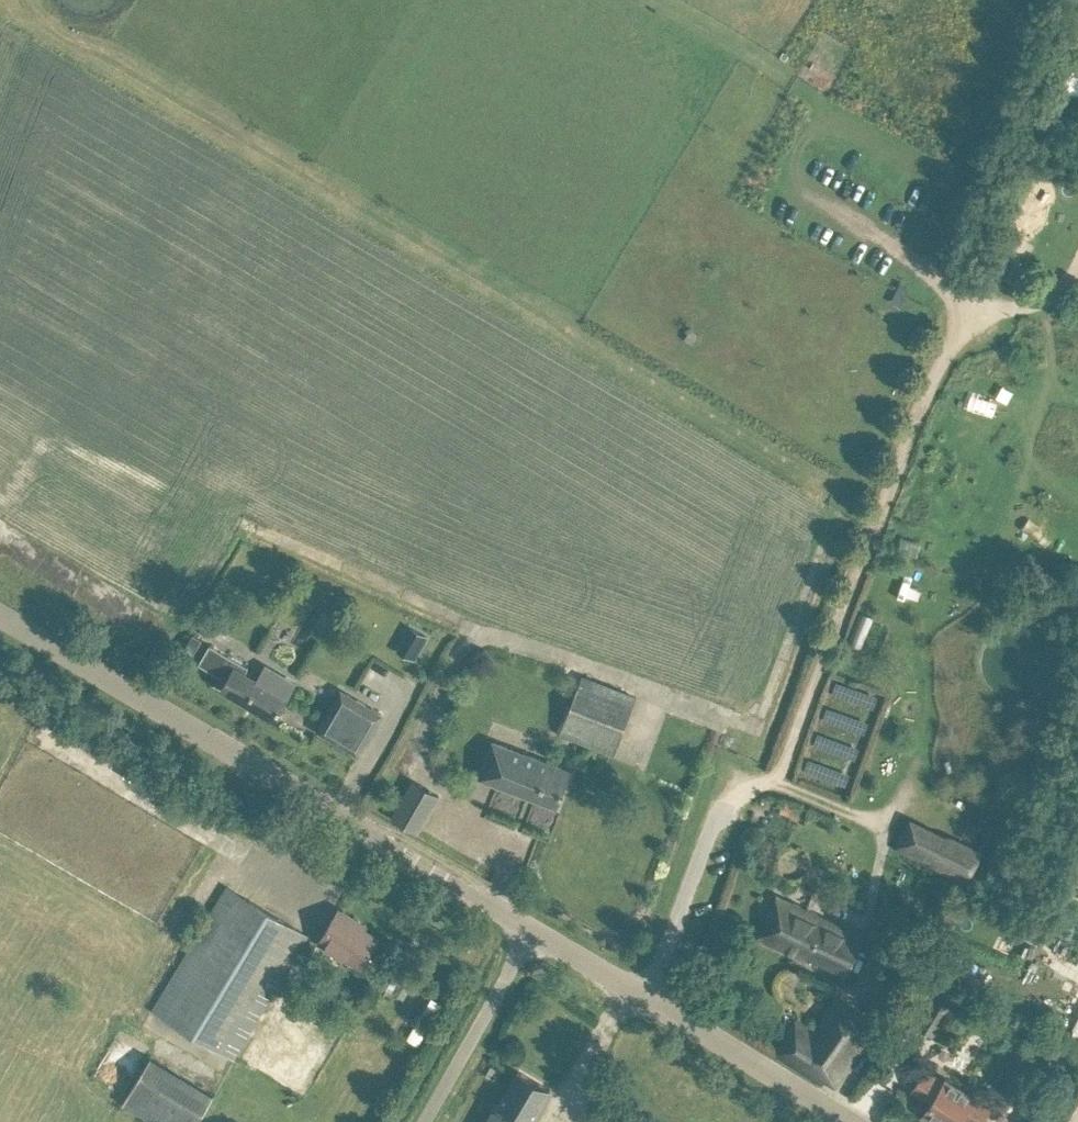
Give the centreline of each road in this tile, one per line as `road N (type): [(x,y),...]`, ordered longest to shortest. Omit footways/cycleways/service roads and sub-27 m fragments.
road 1 (track): [(644,995),(718,817),(738,788),(777,778),(949,348),(969,319),(1044,302)]
road 2 (unclassified): [(533,924),(0,613)]
road 3 (unclassified): [(850,1121),(533,924)]
road 4 (unclassified): [(421,1121),(533,924)]
road 5 (track): [(777,778),(871,822),(898,811),(923,744)]

